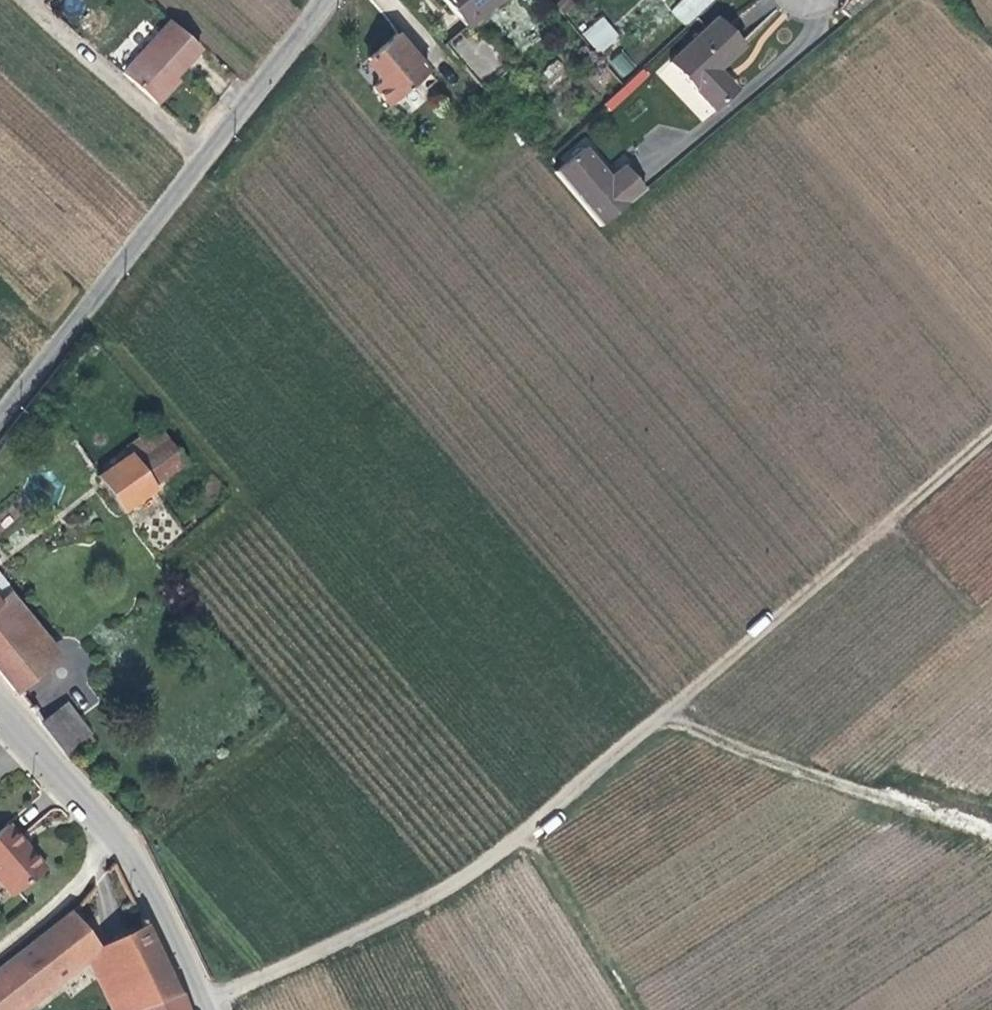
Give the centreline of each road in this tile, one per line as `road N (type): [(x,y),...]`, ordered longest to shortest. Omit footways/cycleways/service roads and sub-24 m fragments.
road 1 (track): [(199,1000),(408,908),(522,839),(991,434)]
road 2 (unclassified): [(334,0),(0,416)]
road 3 (tertiary): [(0,709),(116,831),(203,1009)]
road 4 (track): [(991,828),(782,765),(666,715)]
road 5 (track): [(636,1009),(522,839)]

